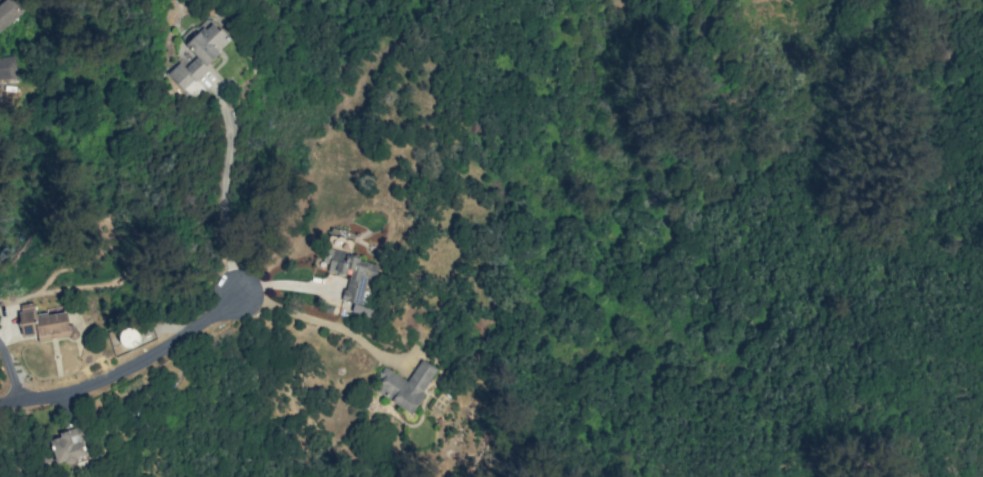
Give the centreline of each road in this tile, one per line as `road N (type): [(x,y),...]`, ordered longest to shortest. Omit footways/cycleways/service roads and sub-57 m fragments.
road 1 (residential): [(0,400),(94,383),(234,298)]

